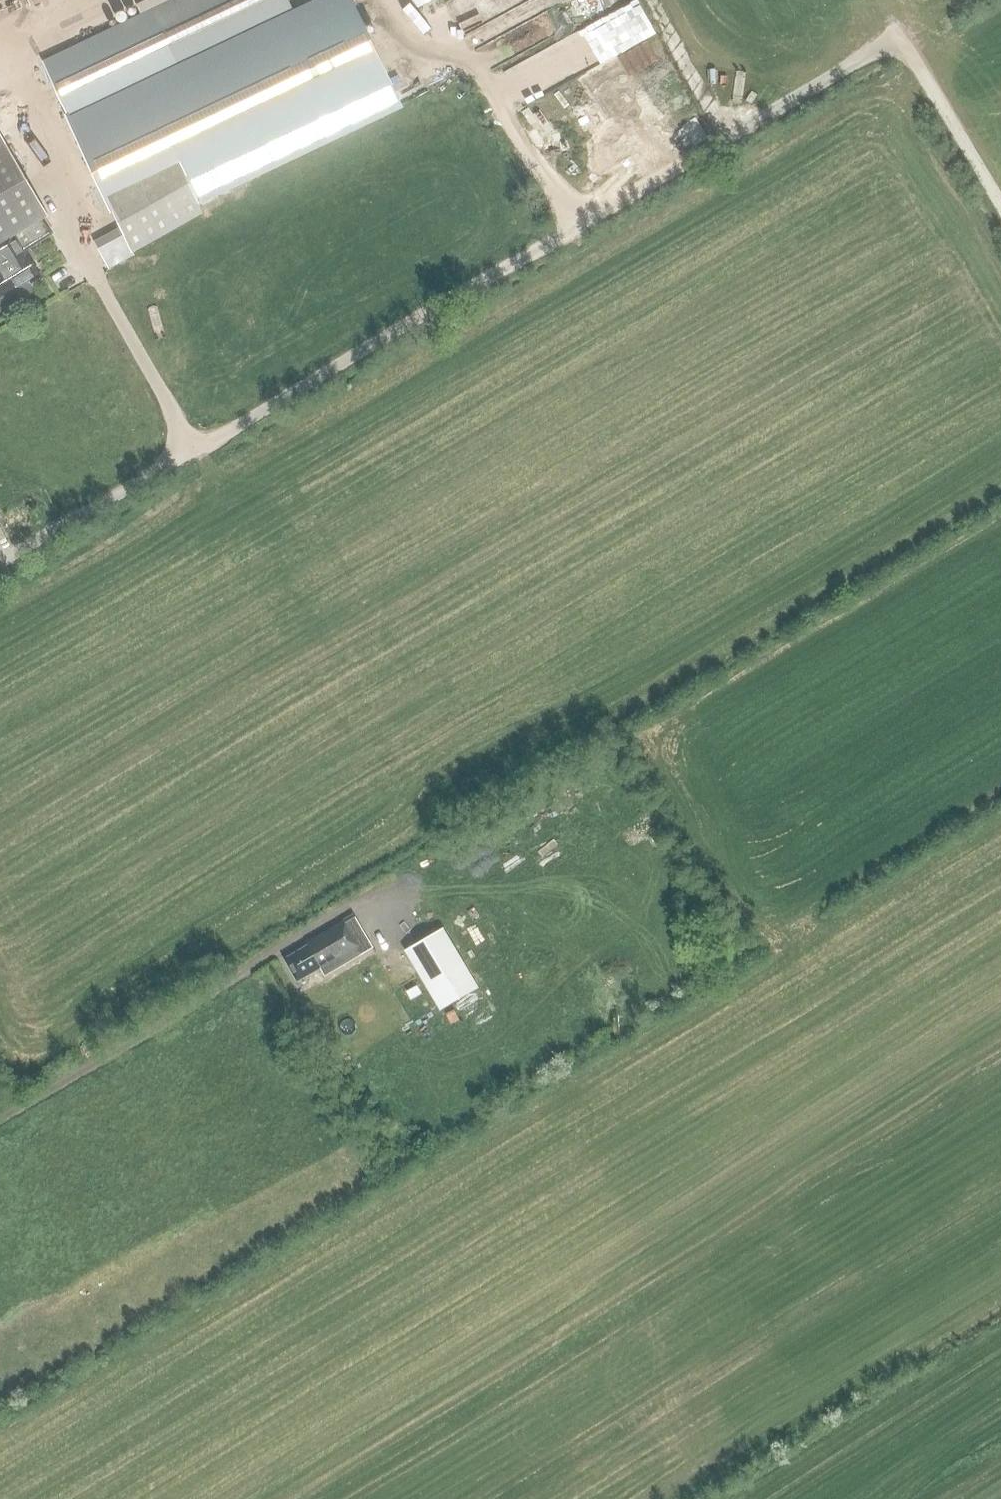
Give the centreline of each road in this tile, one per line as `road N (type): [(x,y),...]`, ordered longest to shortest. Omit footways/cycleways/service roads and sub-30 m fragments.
road 1 (unclassified): [(0,563),(550,243)]
road 2 (track): [(381,888),(0,1119)]

